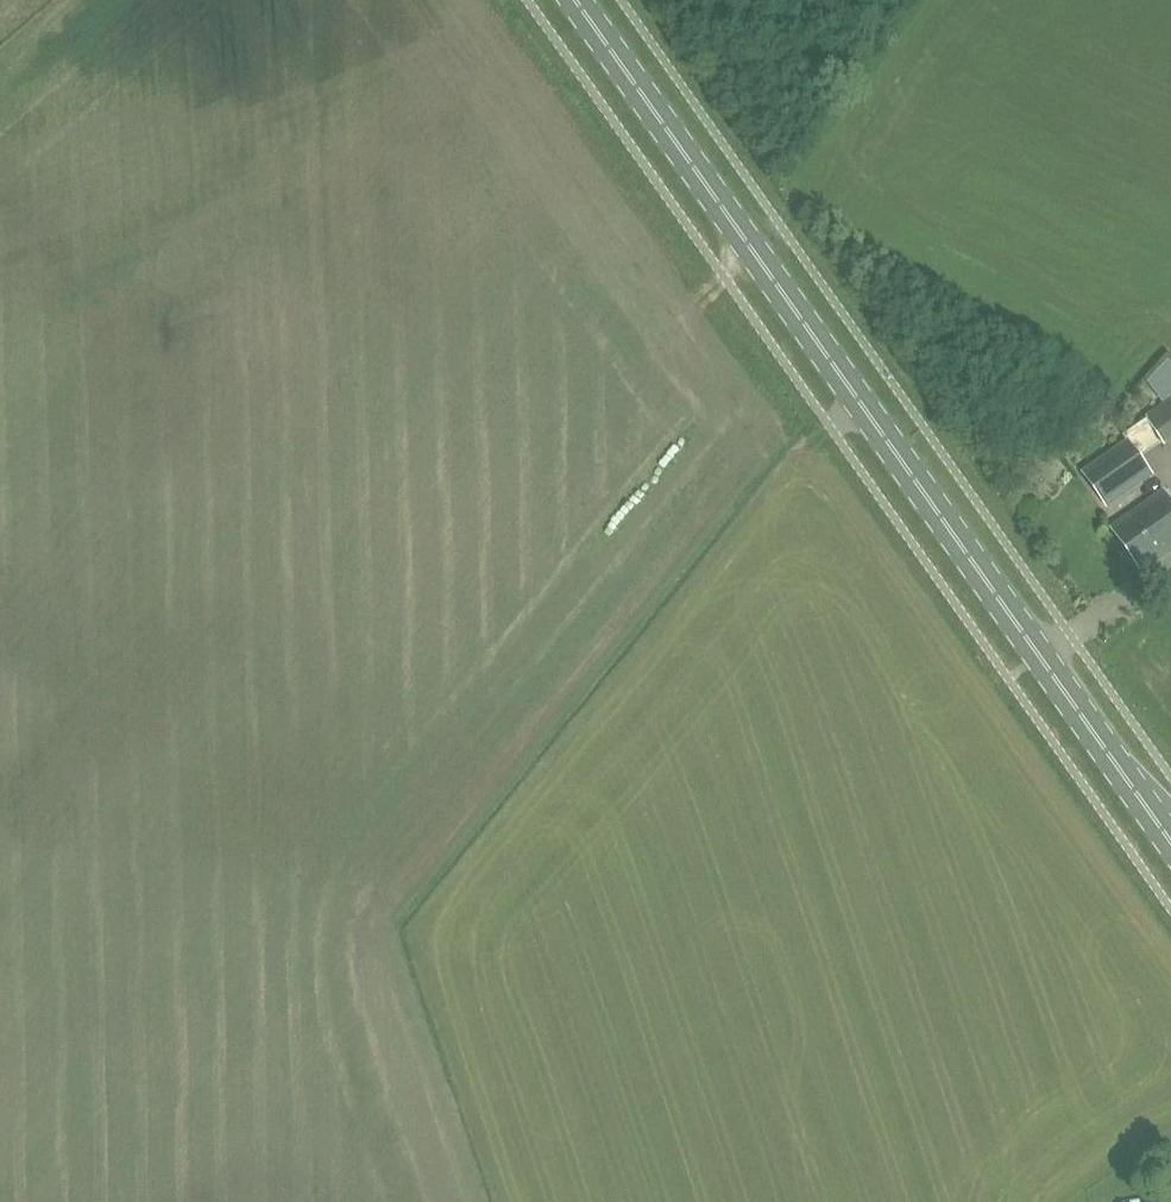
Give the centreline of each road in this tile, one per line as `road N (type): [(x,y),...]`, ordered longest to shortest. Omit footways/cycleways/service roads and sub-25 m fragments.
road 1 (secondary): [(1170,839),(575,0)]

